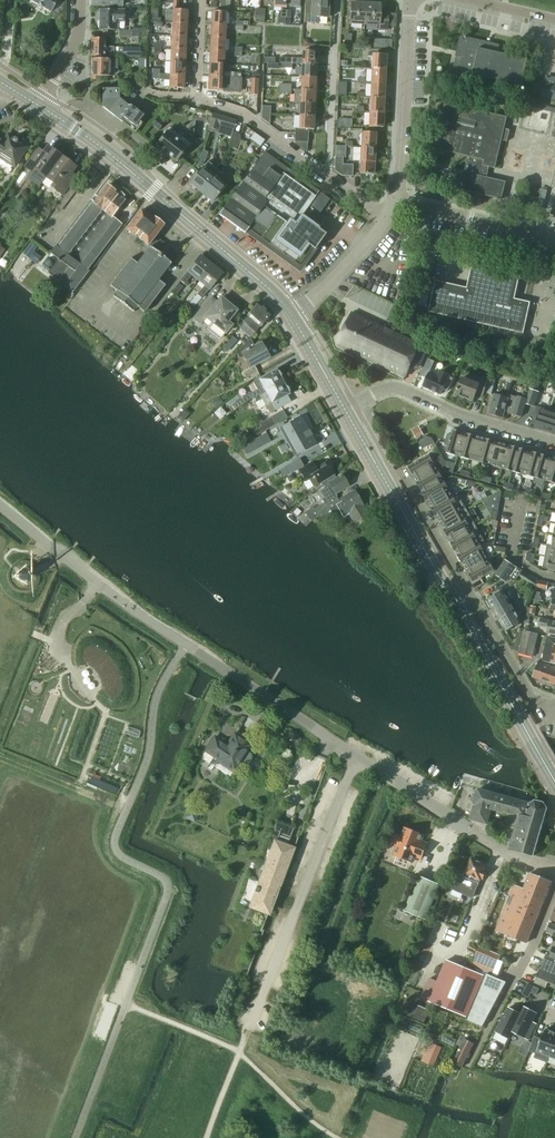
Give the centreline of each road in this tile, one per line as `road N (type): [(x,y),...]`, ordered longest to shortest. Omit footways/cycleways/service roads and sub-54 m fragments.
road 1 (unclassified): [(554,871),(502,851),(357,758),(126,606),(0,506)]
road 2 (tertiary): [(293,317),(117,160),(38,105)]
road 3 (residential): [(387,217),(246,115),(195,99),(201,0)]
road 4 (unclassified): [(554,442),(398,388),(347,411)]
road 5 (tertiary): [(554,781),(454,598)]
road 6 (unclassified): [(395,198),(413,0)]
road 7 (residential): [(554,238),(395,198)]
road 8 (residential): [(470,589),(401,468),(385,476)]
road 9 (residential): [(554,709),(535,700),(470,589)]
road 10 (tertiary): [(454,598),(385,476)]
road 11 (unclassified): [(293,317),(387,217)]

